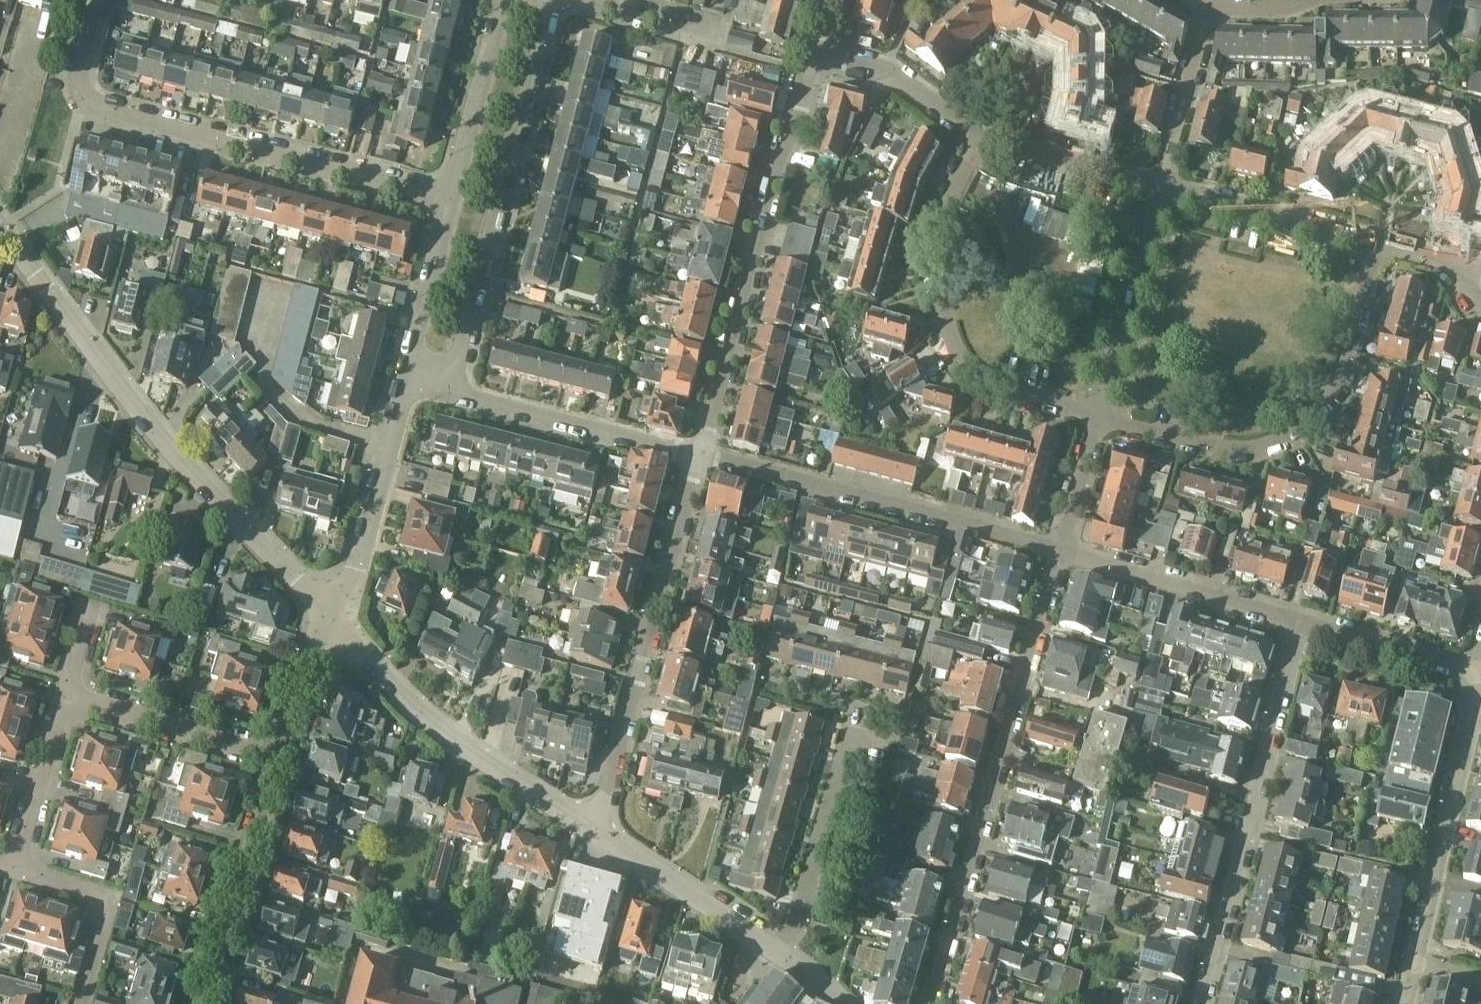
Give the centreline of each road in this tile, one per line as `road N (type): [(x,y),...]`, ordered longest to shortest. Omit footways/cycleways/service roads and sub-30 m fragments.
road 1 (residential): [(332,614),(158,434),(0,228)]
road 2 (residential): [(454,201),(97,105),(80,84),(102,0)]
road 3 (residential): [(933,1003),(1063,549)]
road 4 (residential): [(1379,242),(1353,350),(1328,414),(1259,456),(1098,418)]
road 5 (residential): [(699,455),(819,54)]
road 6 (residential): [(457,391),(560,0)]
road 7 (residential): [(1201,1003),(1302,621)]
road 8 (residential): [(594,831),(699,455)]
road 9 (residential): [(1098,418),(969,372),(953,340),(938,246),(943,208),(981,137)]
road 10 (residential): [(1063,549),(699,455)]
road 11 (residential): [(594,831),(461,747),(332,614)]
road 12 (residential): [(1480,681),(1404,1003)]
road 13 (residential): [(839,1003),(786,959),(594,831)]
road 14 (residential): [(208,1003),(280,760)]
road 15 (residential): [(699,455),(457,391)]
road 16 (residential): [(1302,621),(1063,549)]
road 17 (residential): [(332,614),(352,579),(407,378)]
road 18 (residential): [(1098,418),(1163,183)]
road 19 (residential): [(63,698),(280,760)]
road 20 (residential): [(1379,242),(1163,183)]
road 21 (residential): [(507,0),(454,201)]
road 22 (residential): [(82,1003),(109,901),(12,872)]
road 23 (residential): [(1163,183),(981,137)]
road 24 (residential): [(981,137),(892,70),(819,54)]
road 25 (residential): [(1480,674),(1302,621)]
road 26 (residential): [(1163,183),(1211,6)]
road 27 (residential): [(454,201),(407,378)]
road 28 (residential): [(12,872),(63,698)]
road 29 (residential): [(280,760),(313,648),(332,614)]
road 30 (residential): [(1063,549),(1098,418)]
road 31 (residential): [(719,33),(591,0)]
road 32 (residential): [(1480,299),(1434,256),(1379,242)]

